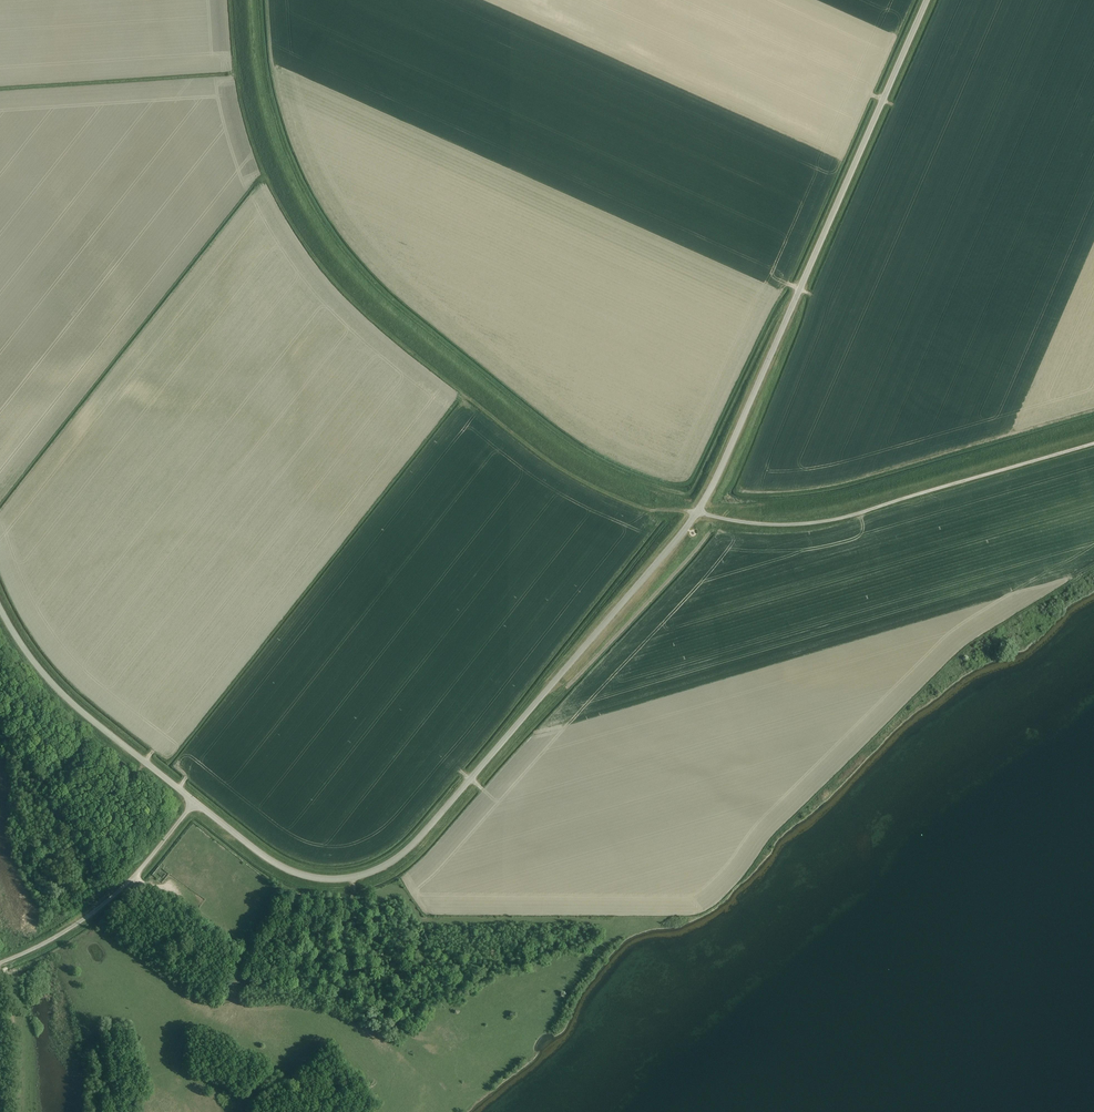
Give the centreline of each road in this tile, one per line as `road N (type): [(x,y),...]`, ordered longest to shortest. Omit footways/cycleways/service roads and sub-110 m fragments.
road 1 (unclassified): [(195,802),(272,863),(315,879),(375,870),(426,830),(696,514),(923,0)]
road 2 (track): [(227,0),(234,80),(255,158),(326,277),(372,326),(585,486),(647,511),(696,514)]
road 3 (unclassified): [(195,802),(46,683),(0,618)]
road 4 (unclassified): [(0,963),(109,900),(195,802)]

